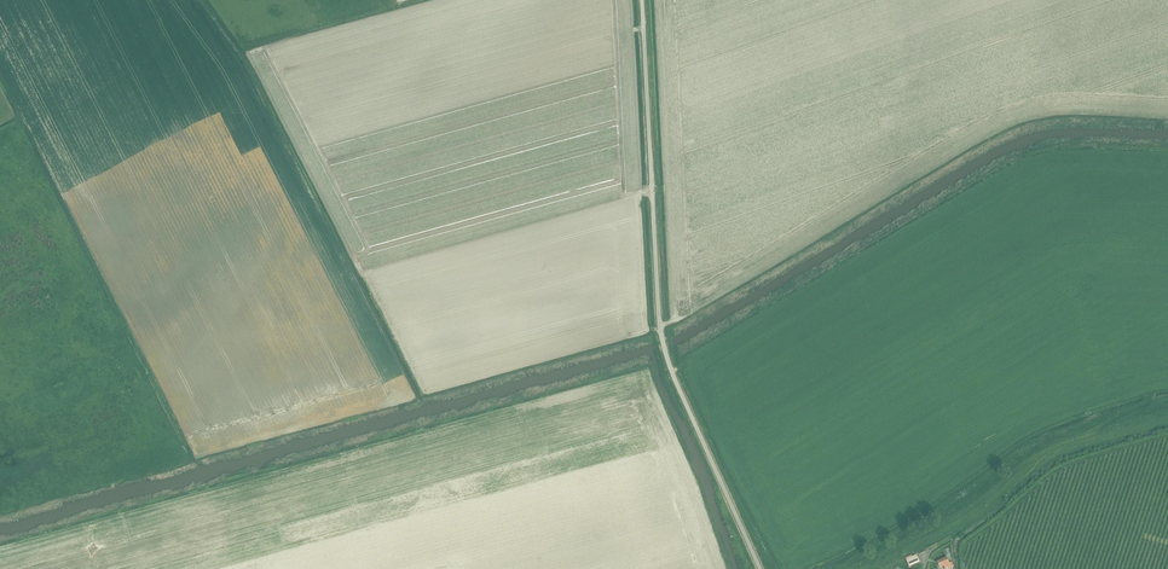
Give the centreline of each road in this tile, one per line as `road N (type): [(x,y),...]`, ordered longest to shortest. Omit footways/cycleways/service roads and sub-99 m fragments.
road 1 (unclassified): [(760,568),(661,338),(642,0)]

